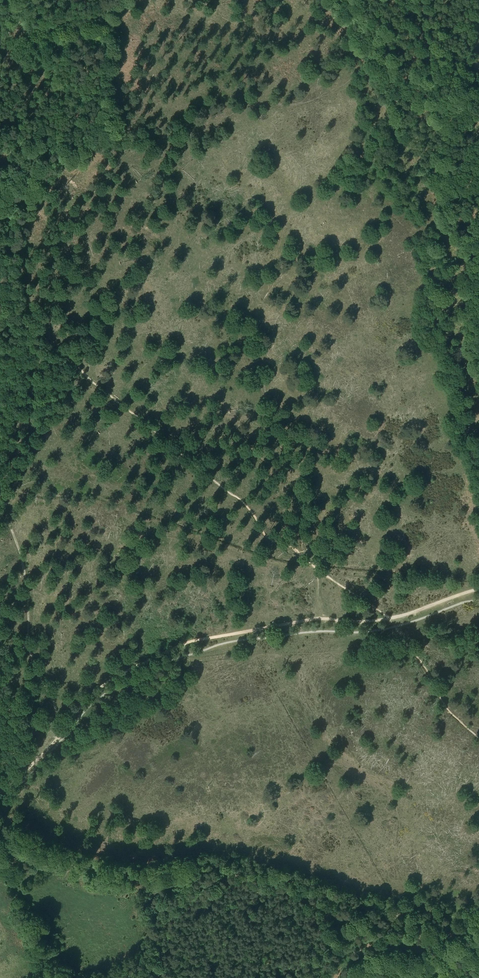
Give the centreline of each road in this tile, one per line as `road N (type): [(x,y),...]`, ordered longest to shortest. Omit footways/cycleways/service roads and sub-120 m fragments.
road 1 (track): [(390,618),(320,618),(192,641),(110,681),(59,735)]

